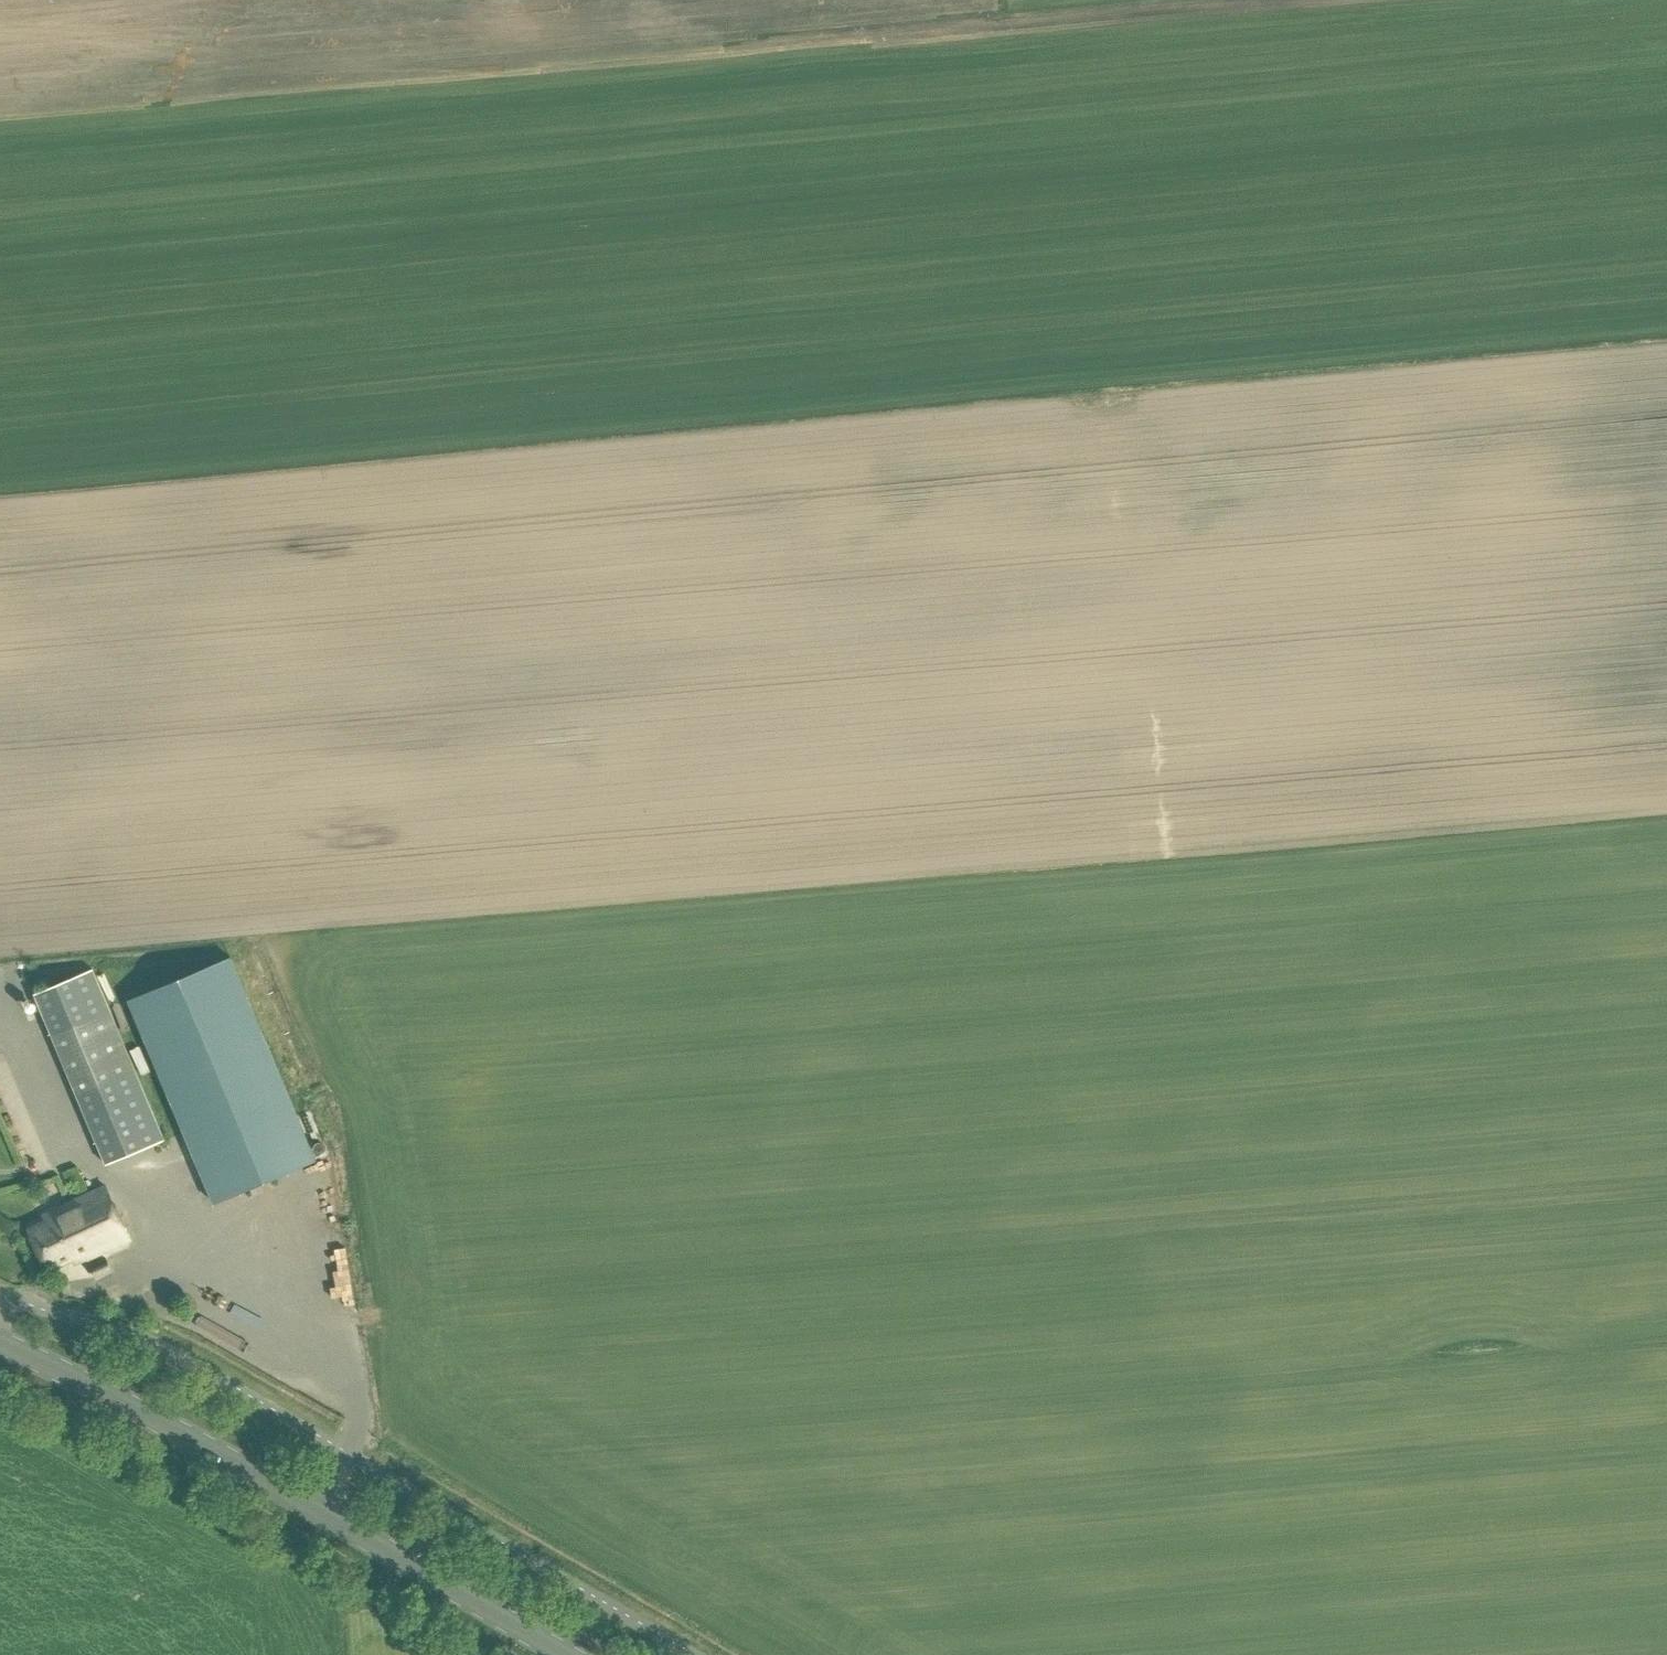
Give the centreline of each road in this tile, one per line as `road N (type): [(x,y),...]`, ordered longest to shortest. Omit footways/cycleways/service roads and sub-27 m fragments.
road 1 (secondary): [(569,1654),(139,1409),(0,1340)]

